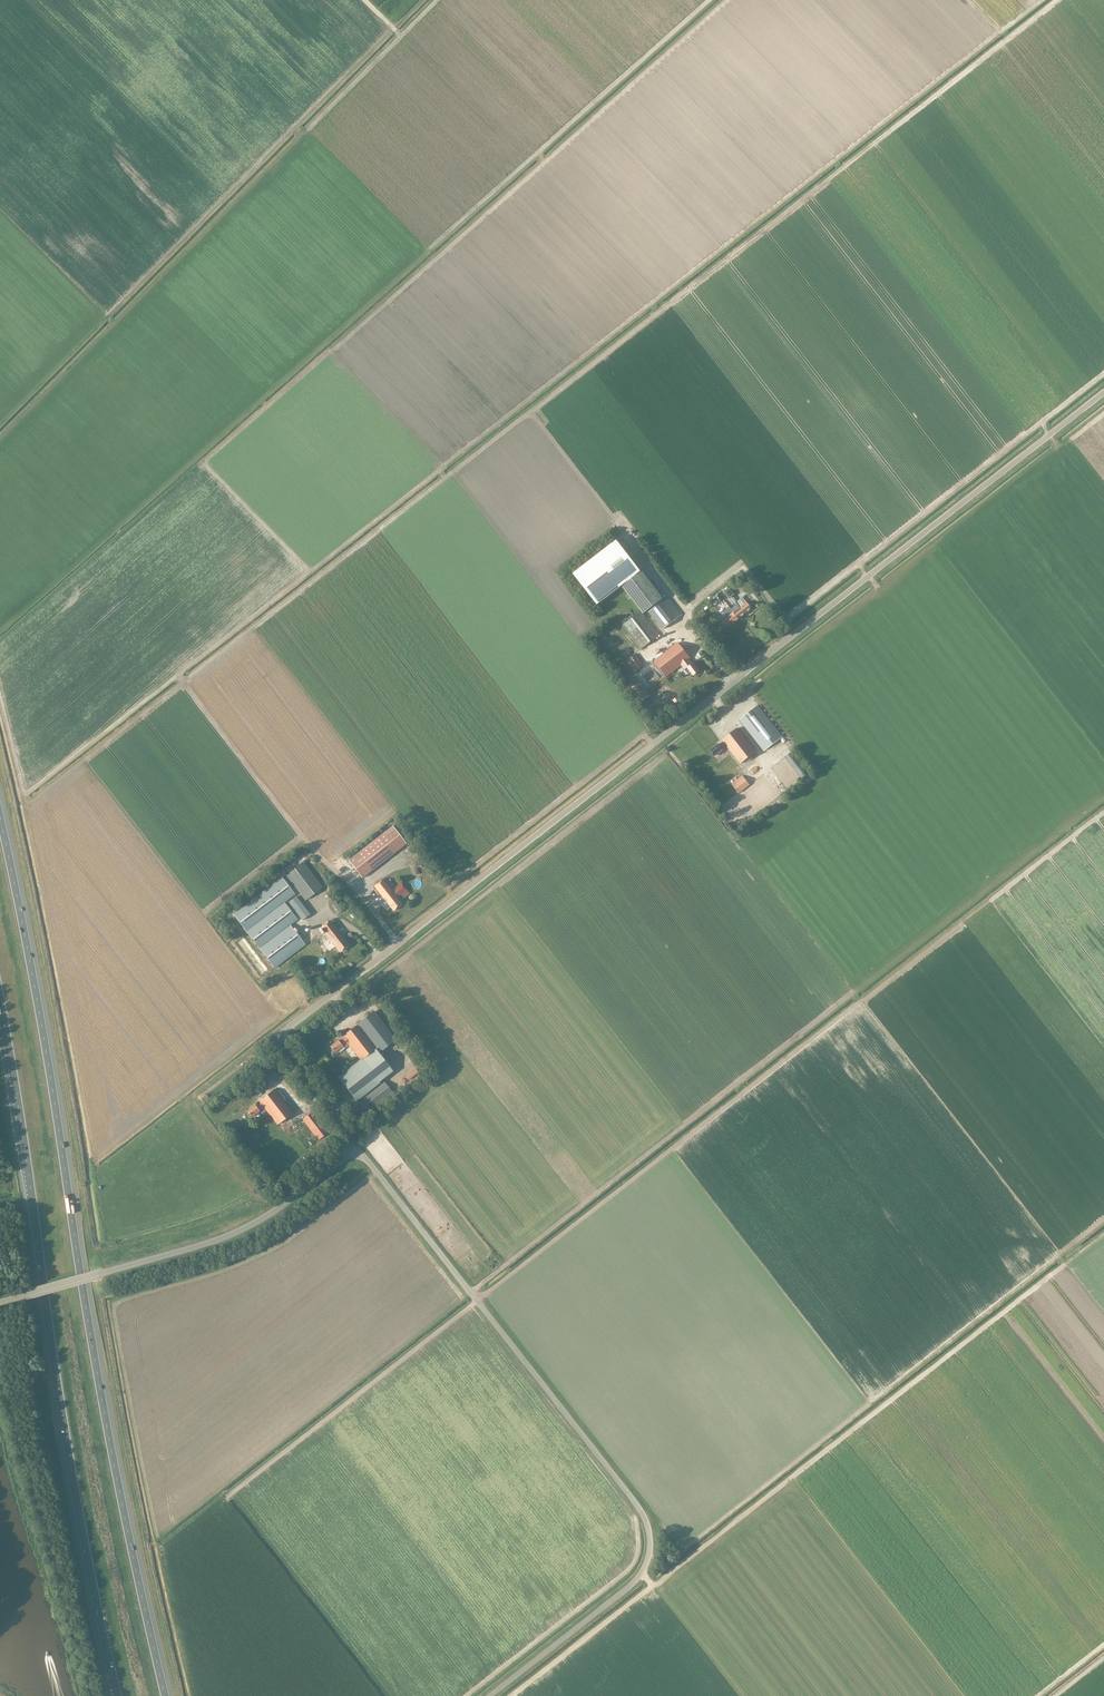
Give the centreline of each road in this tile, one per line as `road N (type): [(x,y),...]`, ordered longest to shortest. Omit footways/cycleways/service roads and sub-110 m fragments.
road 1 (tertiary): [(357,1148),(282,1052),(286,1029),(1103,392)]
road 2 (motorway): [(165,1695),(110,1444),(0,821)]
road 3 (unclassified): [(490,1695),(634,1582),(647,1561),(649,1532),(638,1506),(357,1148)]
road 4 (motorway): [(0,1002),(68,1451),(117,1695)]
road 5 (tertiary): [(0,1302),(236,1232),(357,1148)]
road 6 (track): [(257,1199),(101,1251)]

